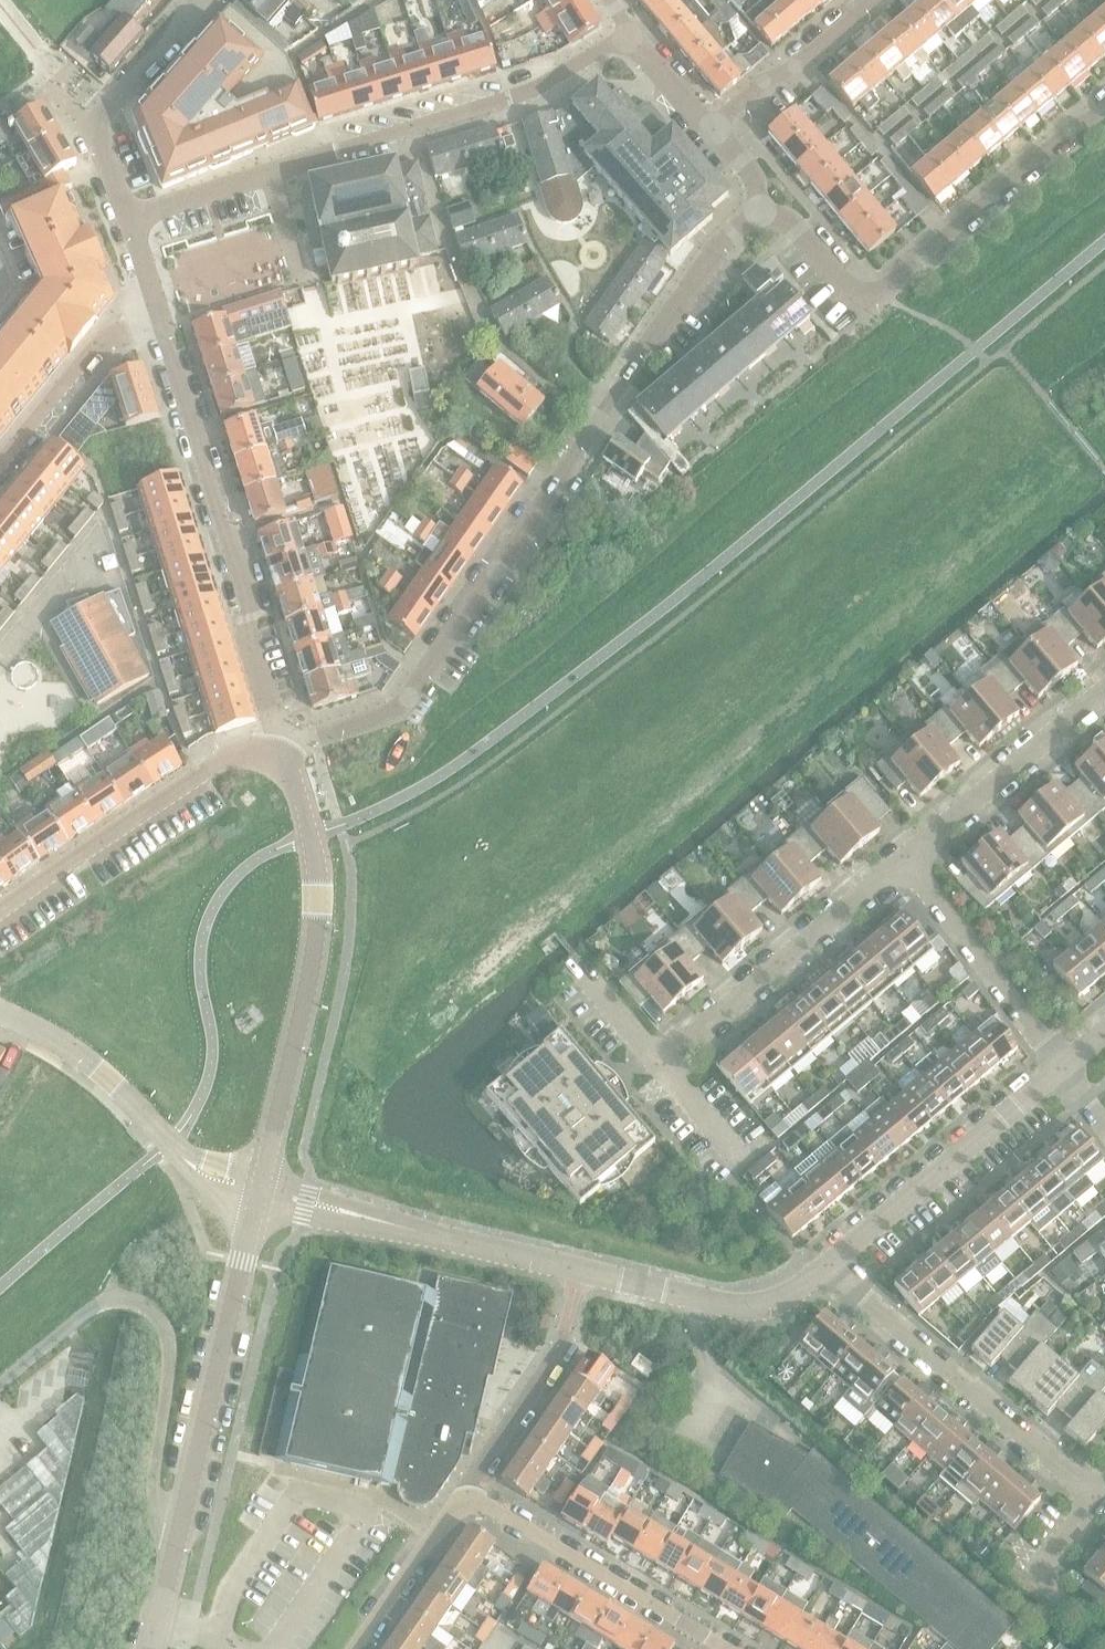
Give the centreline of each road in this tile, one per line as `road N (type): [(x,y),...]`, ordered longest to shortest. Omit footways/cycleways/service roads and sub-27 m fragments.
road 1 (residential): [(282,742),(314,741),(408,699),(604,398),(721,243),(766,207)]
road 2 (residential): [(831,1263),(767,1305),(733,1306),(258,1189)]
road 3 (tertiary): [(258,1189),(315,940),(312,835),(282,742)]
road 4 (residential): [(282,742),(250,642),(250,594),(164,330)]
road 5 (unclassified): [(176,1518),(153,1494),(171,1356),(149,1302),(105,1299),(0,1380)]
road 6 (residential): [(630,35),(532,89),(268,176)]
road 7 (residential): [(1095,1496),(831,1263)]
road 8 (tertiary): [(176,1518),(258,1189)]
road 9 (residential): [(282,742),(224,756),(0,909)]
road 10 (residential): [(655,1061),(903,860)]
road 11 (residential): [(732,1648),(468,1489)]
road 12 (residential): [(1058,1067),(831,1263)]
road 13 (residential): [(882,291),(1071,127),(1104,109)]
road 14 (residential): [(903,860),(1104,685)]
road 15 (residential): [(1058,1067),(903,860)]
road 16 (residential): [(0,460),(19,436),(44,429),(105,350),(164,330)]
road 17 (tertiary): [(166,1143),(82,1054),(0,1011)]
road 18 (residential): [(863,0),(799,58),(766,73),(711,129)]
road 19 (residential): [(468,1489),(361,1648)]
road 20 (residential): [(468,1489),(561,1350)]
road 21 (residential): [(882,291),(862,307),(793,224),(766,207)]
road 22 (residential): [(93,125),(199,0)]
road 23 (residential): [(268,176),(130,218)]
road 24 (tertiary): [(148,1648),(176,1518)]
road 25 (residential): [(738,1164),(655,1061)]
road 26 (residential): [(630,35),(711,129)]

